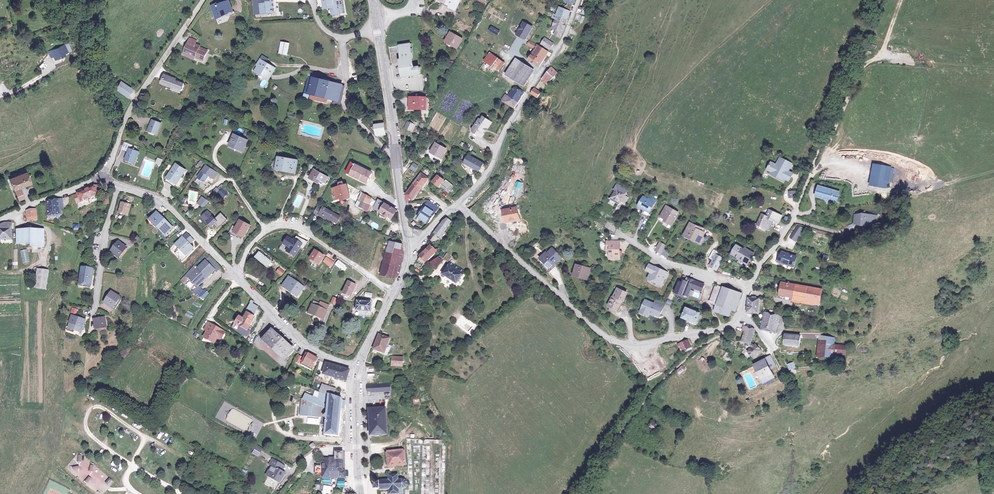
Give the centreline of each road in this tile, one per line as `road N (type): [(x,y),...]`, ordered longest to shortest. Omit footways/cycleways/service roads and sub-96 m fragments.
road 1 (residential): [(459,207),(605,337),(632,345),(732,324),(803,193)]
road 2 (track): [(740,315),(761,335),(879,338),(977,304),(993,289)]
road 3 (residential): [(459,207),(489,171),(578,0)]
road 4 (track): [(732,324),(654,387),(584,493)]
road 5 (secondary): [(408,244),(377,33)]
road 6 (track): [(881,0),(803,193)]
road 7 (residential): [(103,178),(134,101),(202,0)]
road 8 (residential): [(393,292),(287,227),(253,240),(235,275)]
road 9 (residential): [(103,178),(164,202),(235,275)]
road 10 (residential): [(235,275),(310,350),(358,368)]

